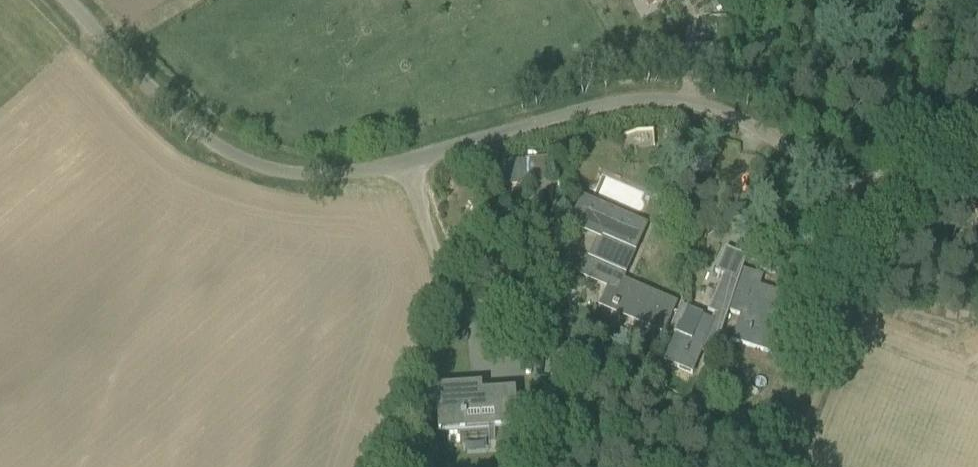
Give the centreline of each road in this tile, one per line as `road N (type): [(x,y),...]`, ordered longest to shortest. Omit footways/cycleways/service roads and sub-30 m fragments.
road 1 (unclassified): [(854,198),(732,116),(671,103),(613,103),(402,163)]
road 2 (unclassified): [(402,163),(455,288),(748,466)]
road 3 (unclassified): [(402,163),(311,172),(239,151),(187,116),(69,0)]
road 4 (unclassified): [(785,466),(859,286),(870,228),(854,198)]
road 5 (track): [(900,128),(975,0)]

